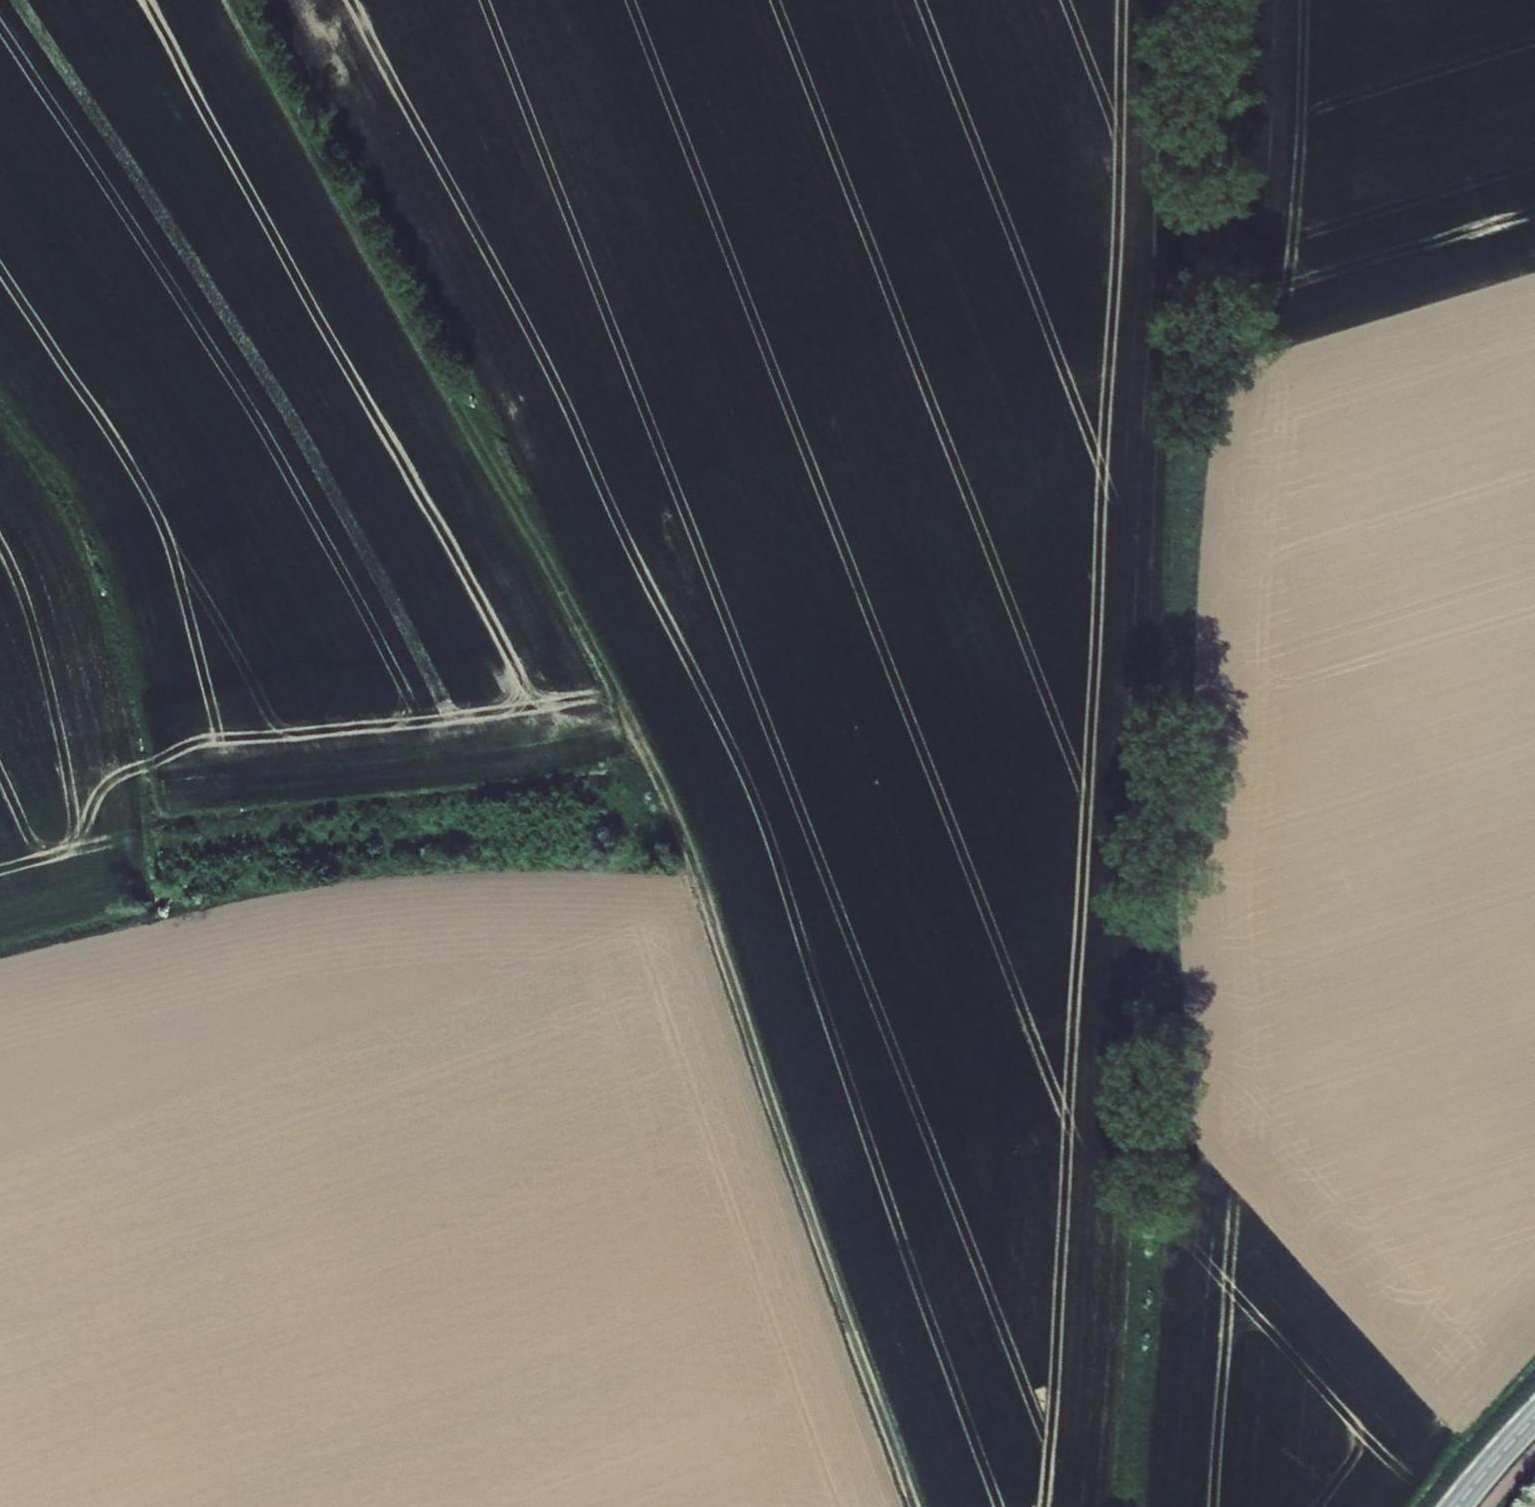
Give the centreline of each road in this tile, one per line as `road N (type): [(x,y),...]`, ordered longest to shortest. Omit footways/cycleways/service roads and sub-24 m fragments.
road 1 (track): [(915,1506),(848,1334),(678,819),(521,514),(234,0)]

